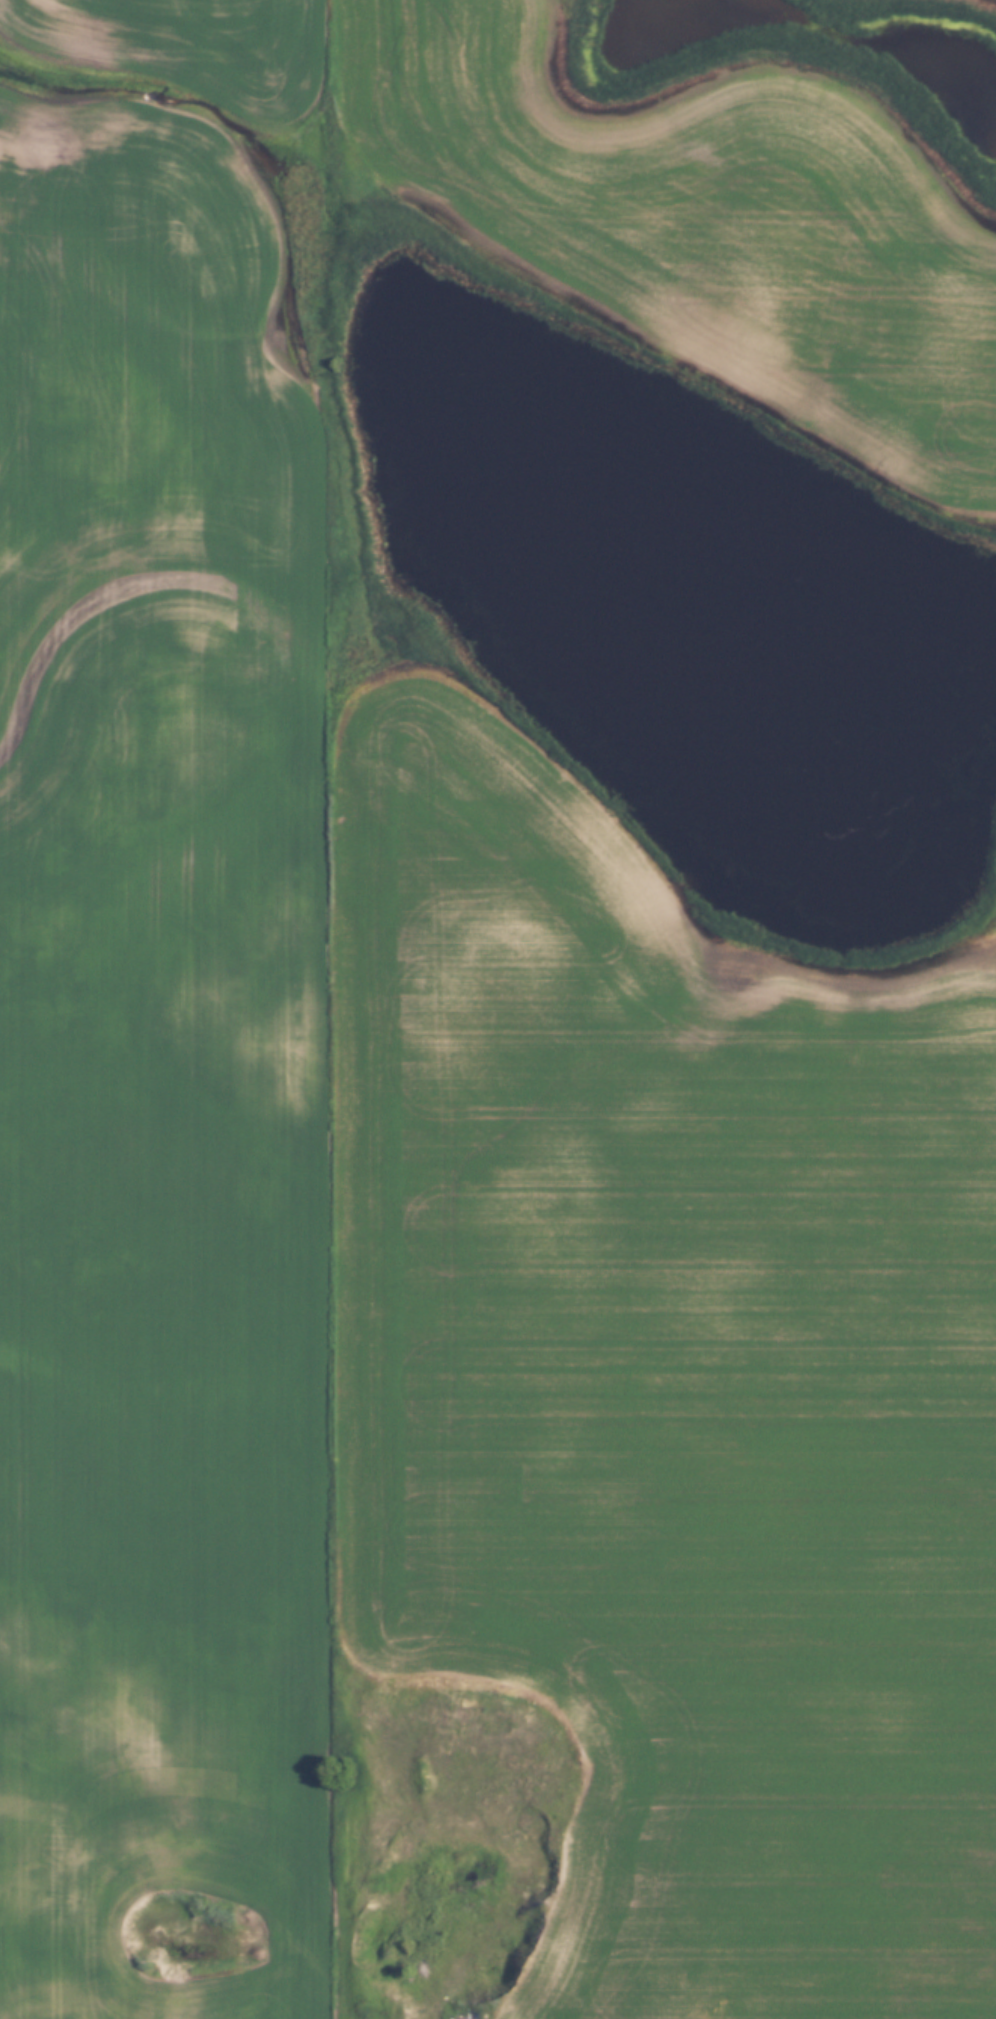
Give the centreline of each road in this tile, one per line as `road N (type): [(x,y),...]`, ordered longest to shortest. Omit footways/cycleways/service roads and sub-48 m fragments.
road 1 (track): [(528,2018),(566,1946),(577,1835),(545,1791),(506,1769)]

